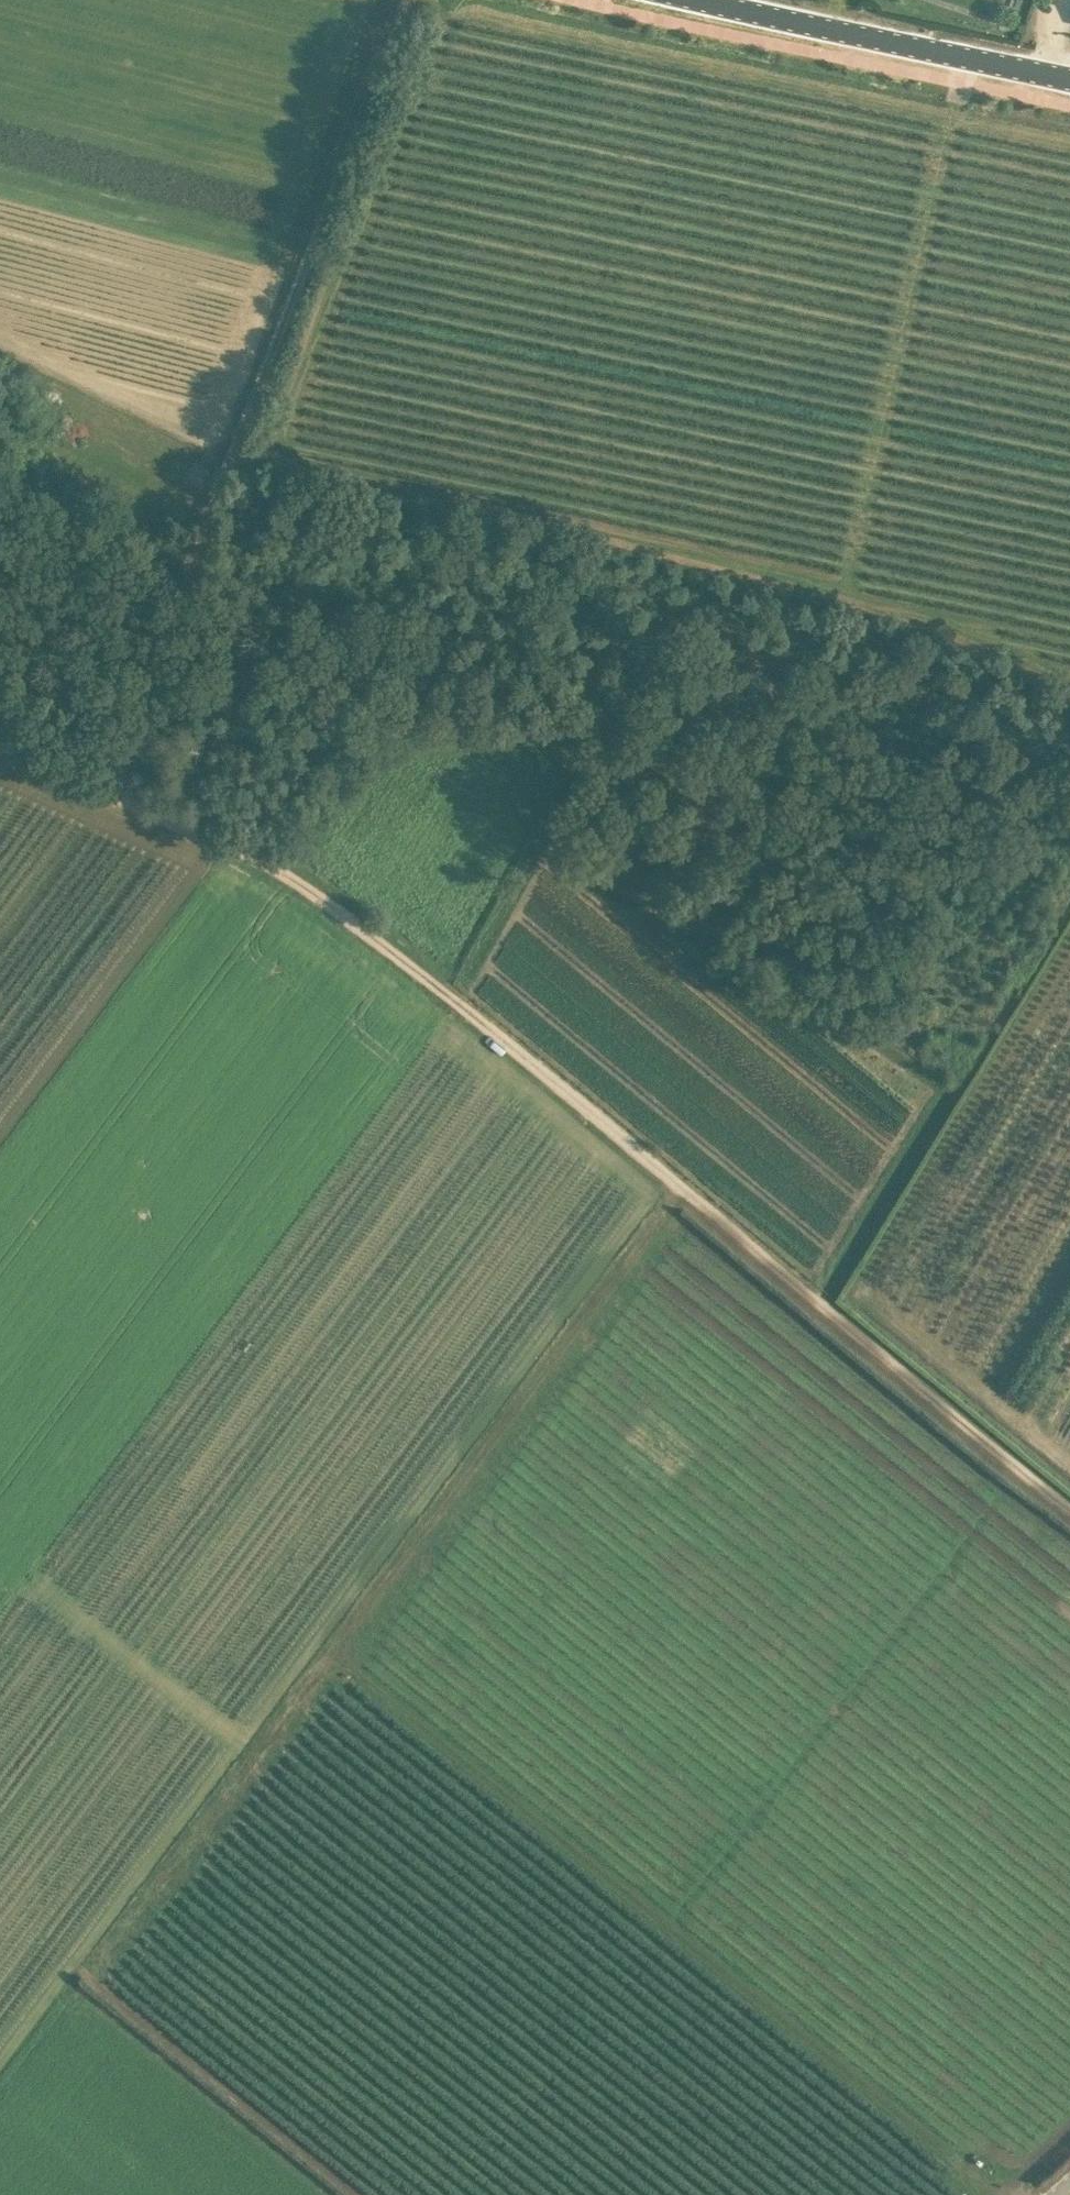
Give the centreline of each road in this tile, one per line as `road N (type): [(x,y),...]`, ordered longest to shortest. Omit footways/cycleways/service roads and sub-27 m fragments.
road 1 (track): [(1069,1504),(819,1304),(642,1146),(346,914),(110,782)]
road 2 (track): [(110,782),(149,648),(408,0)]
road 3 (tertiary): [(1069,78),(704,0)]

